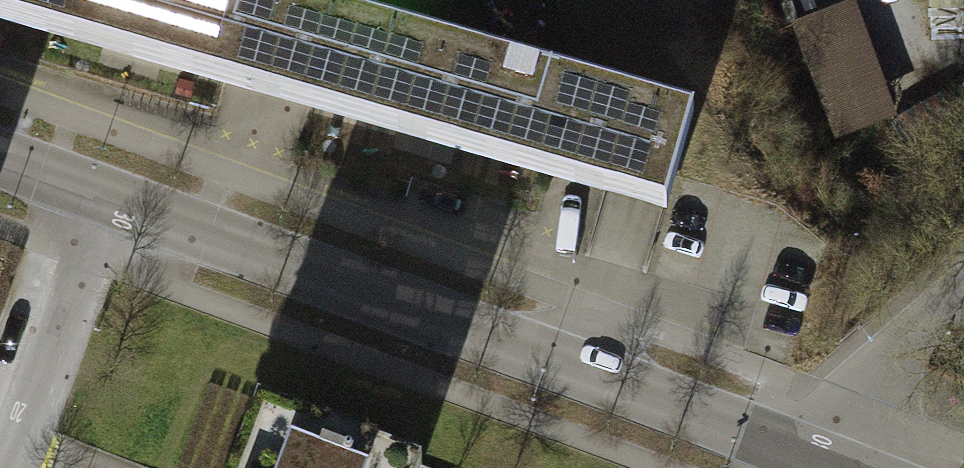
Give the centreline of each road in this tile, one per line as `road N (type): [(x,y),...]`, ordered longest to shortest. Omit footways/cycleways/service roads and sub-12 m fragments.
road 1 (residential): [(95,198),(838,467)]
road 2 (residential): [(0,450),(95,198)]
road 3 (residential): [(838,467),(890,351),(963,287)]

